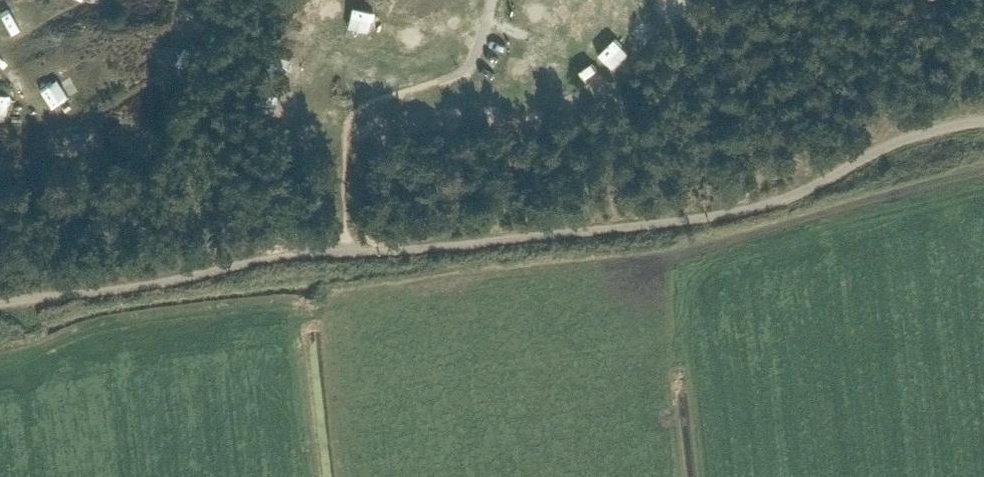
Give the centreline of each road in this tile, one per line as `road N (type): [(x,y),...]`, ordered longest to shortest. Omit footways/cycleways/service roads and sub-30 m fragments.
road 1 (track): [(0,66),(43,108),(93,115),(140,91),(168,47),(168,0)]
road 2 (track): [(488,20),(602,57),(569,89),(526,100)]
road 3 (track): [(312,102),(318,74),(356,58),(416,88)]

